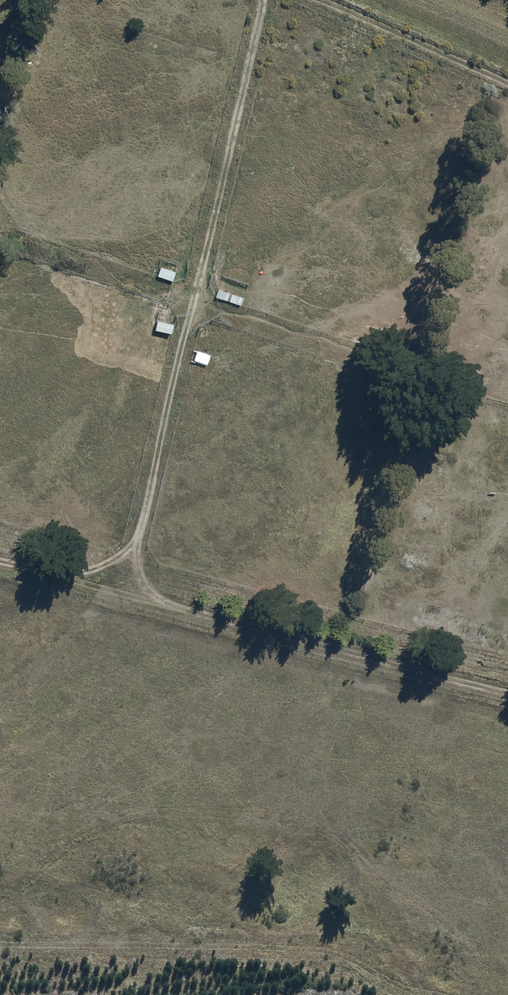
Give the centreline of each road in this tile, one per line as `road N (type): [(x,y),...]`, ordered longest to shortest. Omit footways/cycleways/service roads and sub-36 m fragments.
road 1 (track): [(264,0),(143,513),(131,546),(106,563),(53,576)]
road 2 (track): [(507,692),(0,563)]
road 3 (track): [(324,0),(507,83)]

